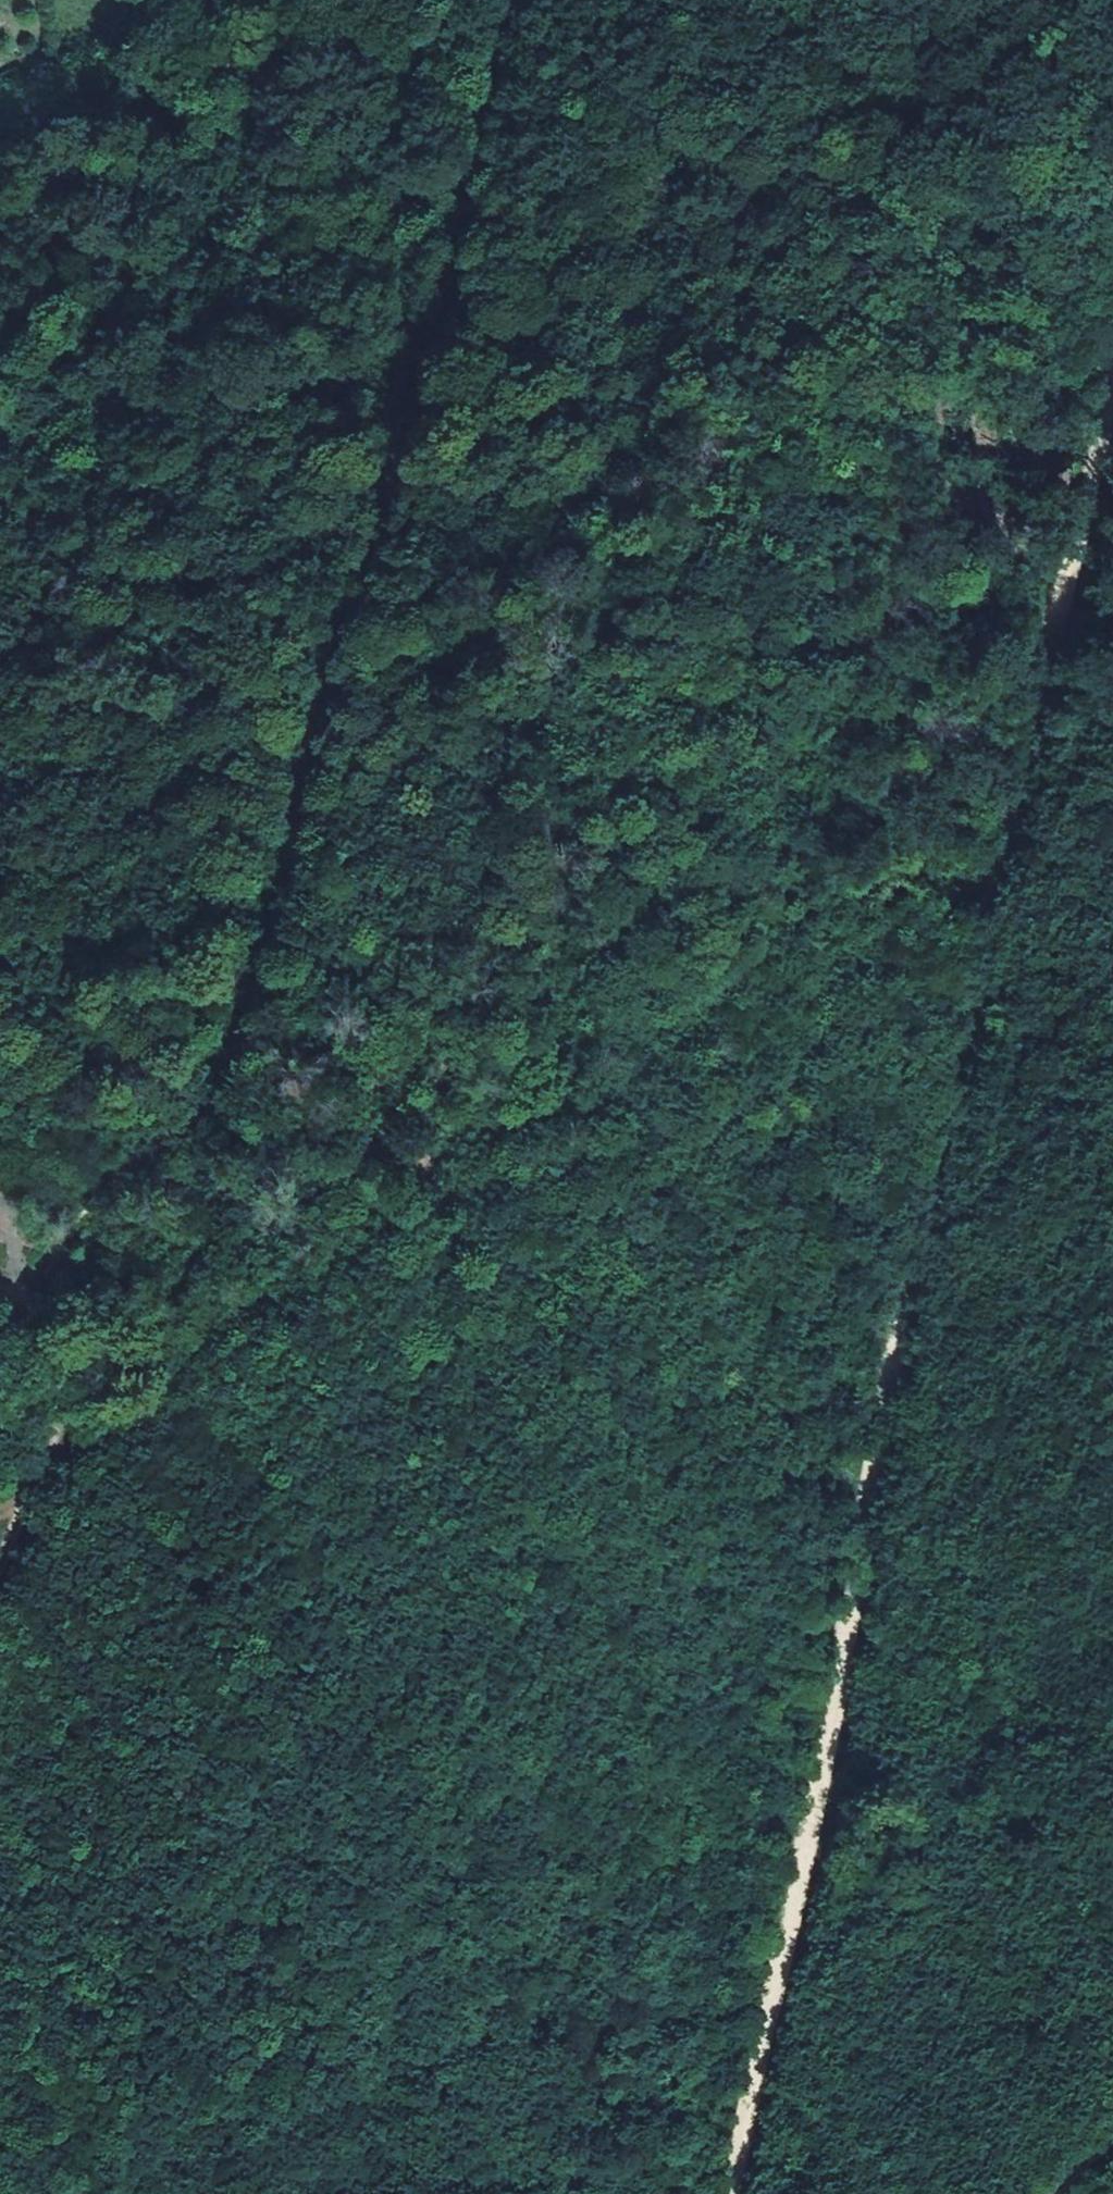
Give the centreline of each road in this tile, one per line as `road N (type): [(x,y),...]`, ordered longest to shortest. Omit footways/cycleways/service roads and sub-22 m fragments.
road 1 (track): [(865,1576),(743,2193)]
road 2 (track): [(57,1422),(47,1364),(18,1300),(3,1292)]

